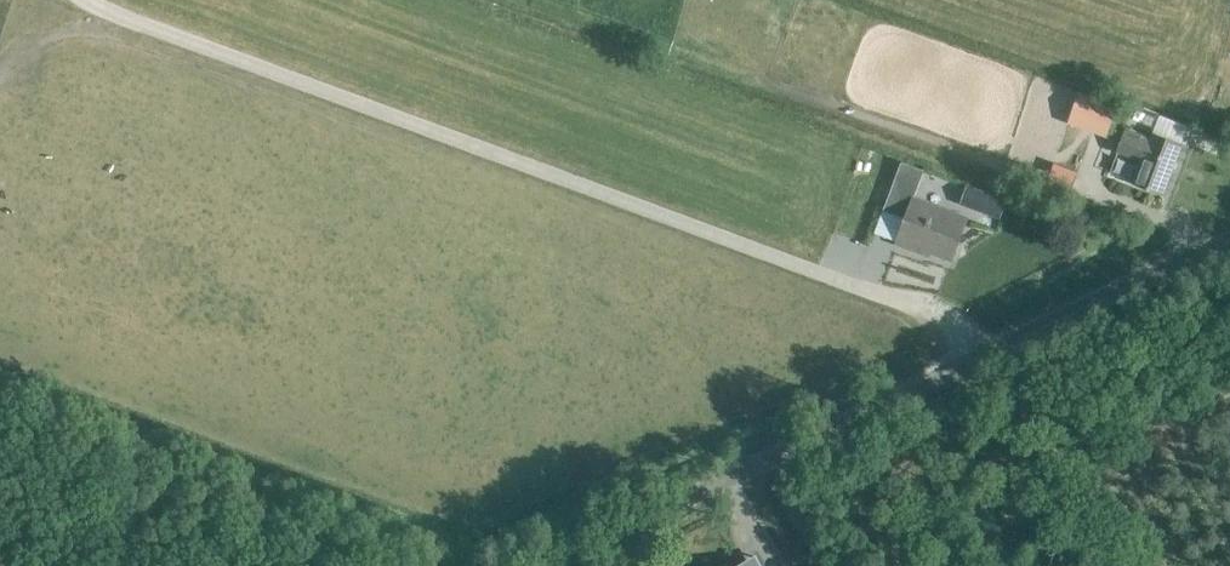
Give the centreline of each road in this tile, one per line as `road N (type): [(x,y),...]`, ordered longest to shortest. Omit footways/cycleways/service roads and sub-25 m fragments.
road 1 (unclassified): [(546,565),(965,362),(1229,248)]

